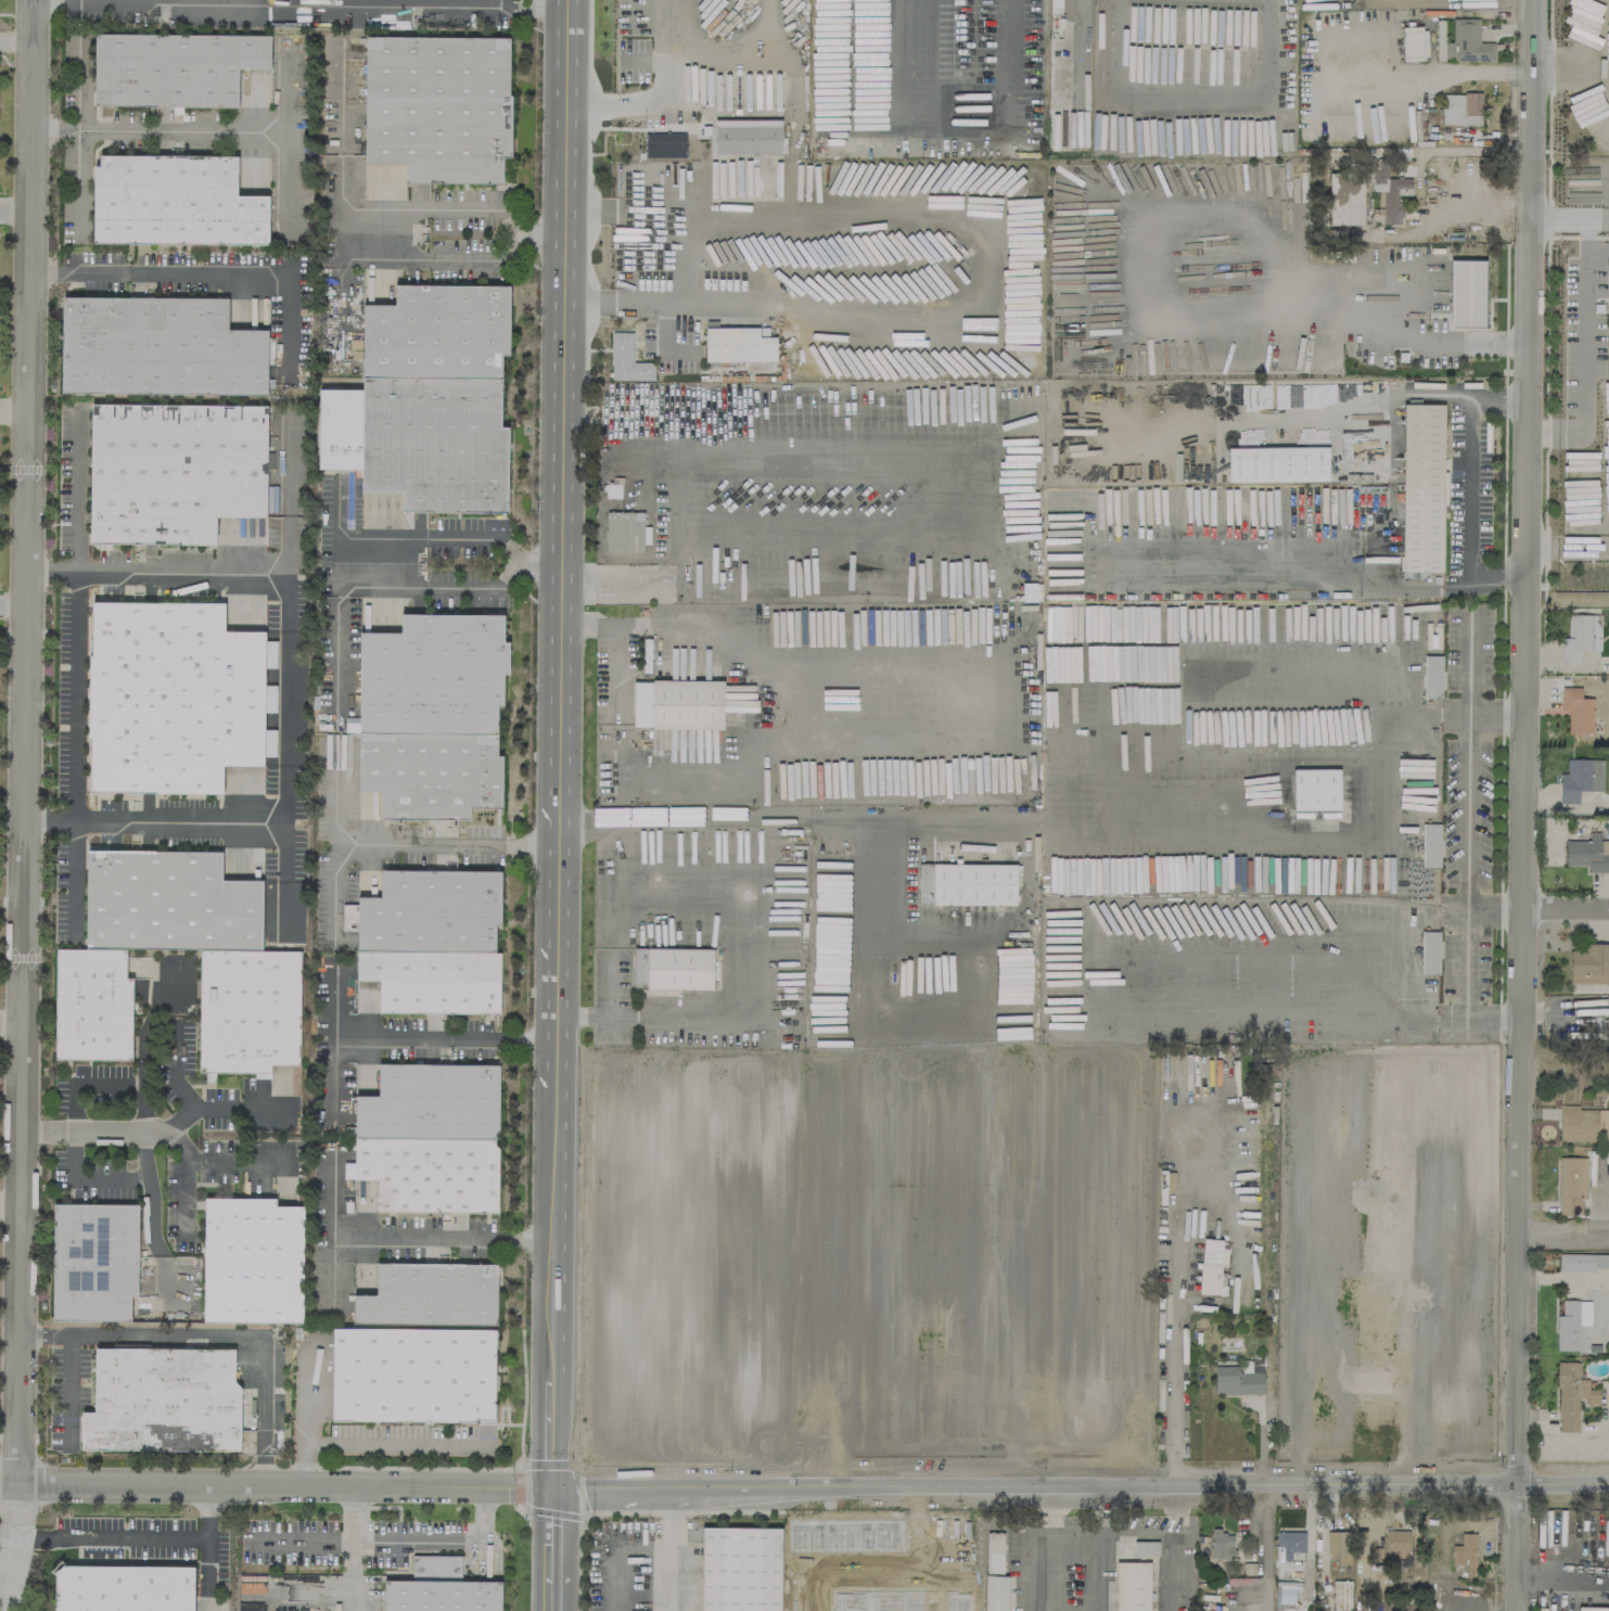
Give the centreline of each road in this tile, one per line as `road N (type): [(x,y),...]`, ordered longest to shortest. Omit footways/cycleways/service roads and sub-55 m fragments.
road 1 (tertiary): [(1535,0),(1518,1610)]
road 2 (tertiary): [(0,1484),(669,1491),(1608,1484)]
road 3 (residential): [(34,0),(17,1484)]
road 4 (secondary): [(566,0),(560,791)]
road 5 (secondary): [(558,1081),(556,1381)]
road 6 (secondary): [(560,791),(558,1081)]

